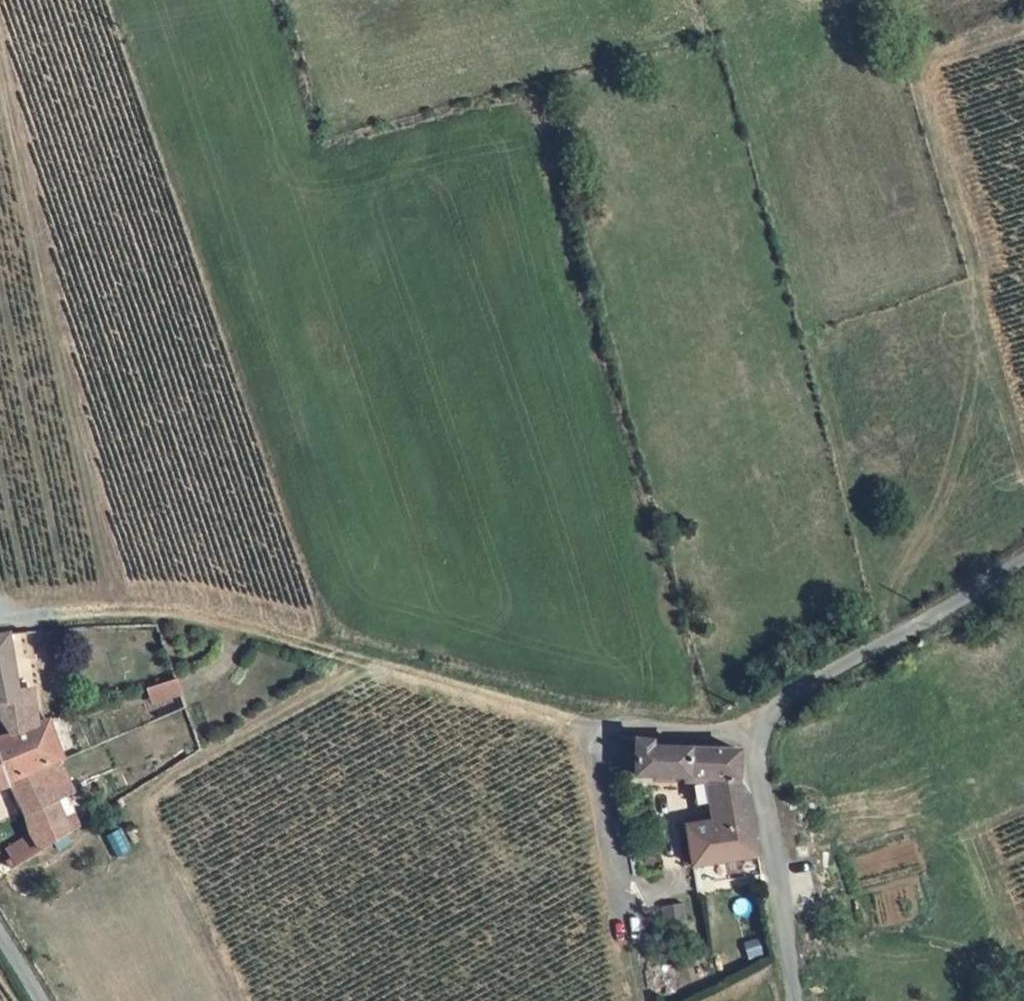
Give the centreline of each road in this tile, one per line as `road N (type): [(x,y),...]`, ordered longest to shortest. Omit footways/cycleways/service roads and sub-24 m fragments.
road 1 (unclassified): [(1023,561),(815,684),(761,729),(798,1000)]
road 2 (track): [(42,614),(199,616),(593,726)]

